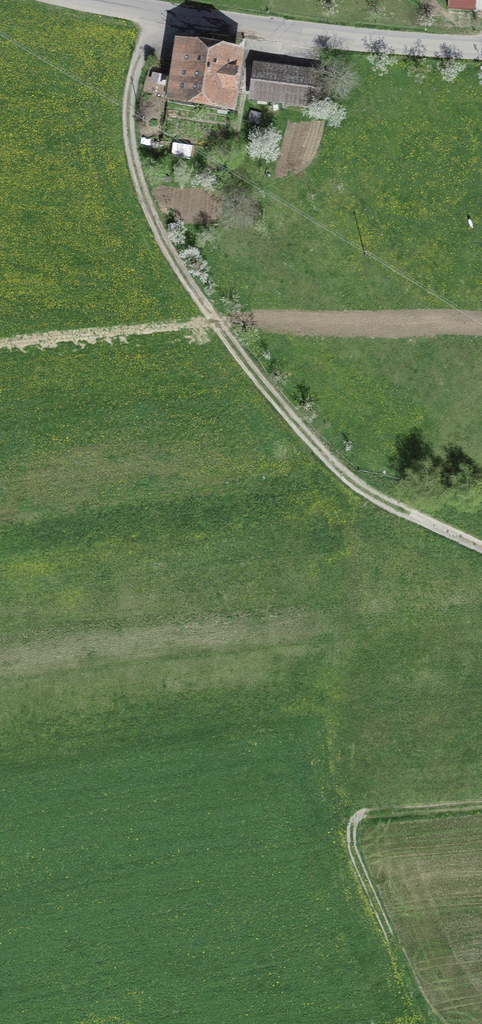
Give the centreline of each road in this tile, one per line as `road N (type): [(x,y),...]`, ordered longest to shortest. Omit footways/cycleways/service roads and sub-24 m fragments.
road 1 (track): [(153,18),(131,120),(133,166),(174,283),(306,456),(363,507),(481,567)]
road 2 (unclassified): [(74,0),(250,31),(481,51)]
road 3 (track): [(481,819),(370,829),(358,847),(412,1023)]

